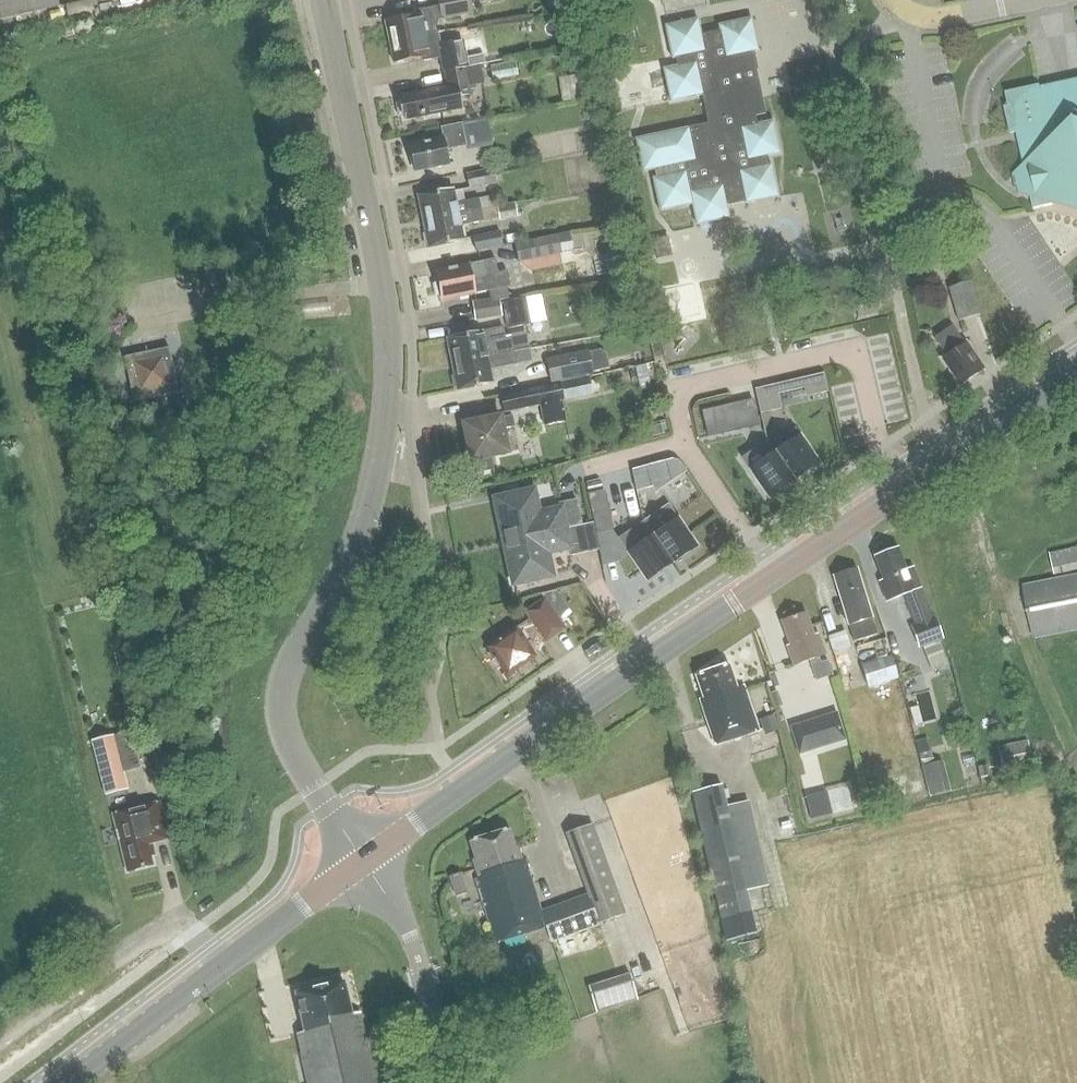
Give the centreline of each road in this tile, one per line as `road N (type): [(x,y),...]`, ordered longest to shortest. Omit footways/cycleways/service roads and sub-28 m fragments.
road 1 (tertiary): [(363,863),(289,744),(281,714),(297,645),(327,606),(369,509),(389,403),(381,277),(324,0)]
road 2 (secondary): [(363,863),(773,577)]
road 3 (residential): [(907,486),(878,441),(860,365),(847,351),(689,387),(678,394),(684,443)]
road 4 (secondary): [(68,1082),(363,863)]
road 5 (unclassified): [(447,1082),(403,920),(363,863)]
road 6 (secondary): [(907,486),(1076,371)]
road 7 (secondary): [(773,577),(907,486)]
road 8 (residential): [(684,443),(773,577)]
road 9 (residential): [(1038,0),(941,20),(916,17),(893,0)]

